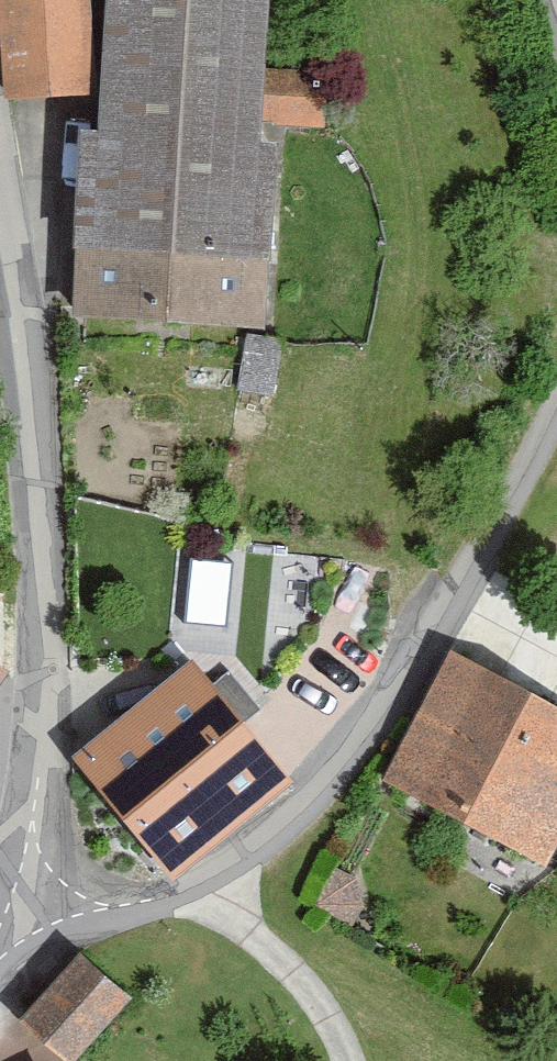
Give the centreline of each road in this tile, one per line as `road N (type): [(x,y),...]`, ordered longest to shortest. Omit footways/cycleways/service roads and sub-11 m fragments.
road 1 (residential): [(20,890),(108,903),(179,888),(295,812),(379,716),(556,417)]
road 2 (tertiary): [(20,890),(55,630),(0,250)]

